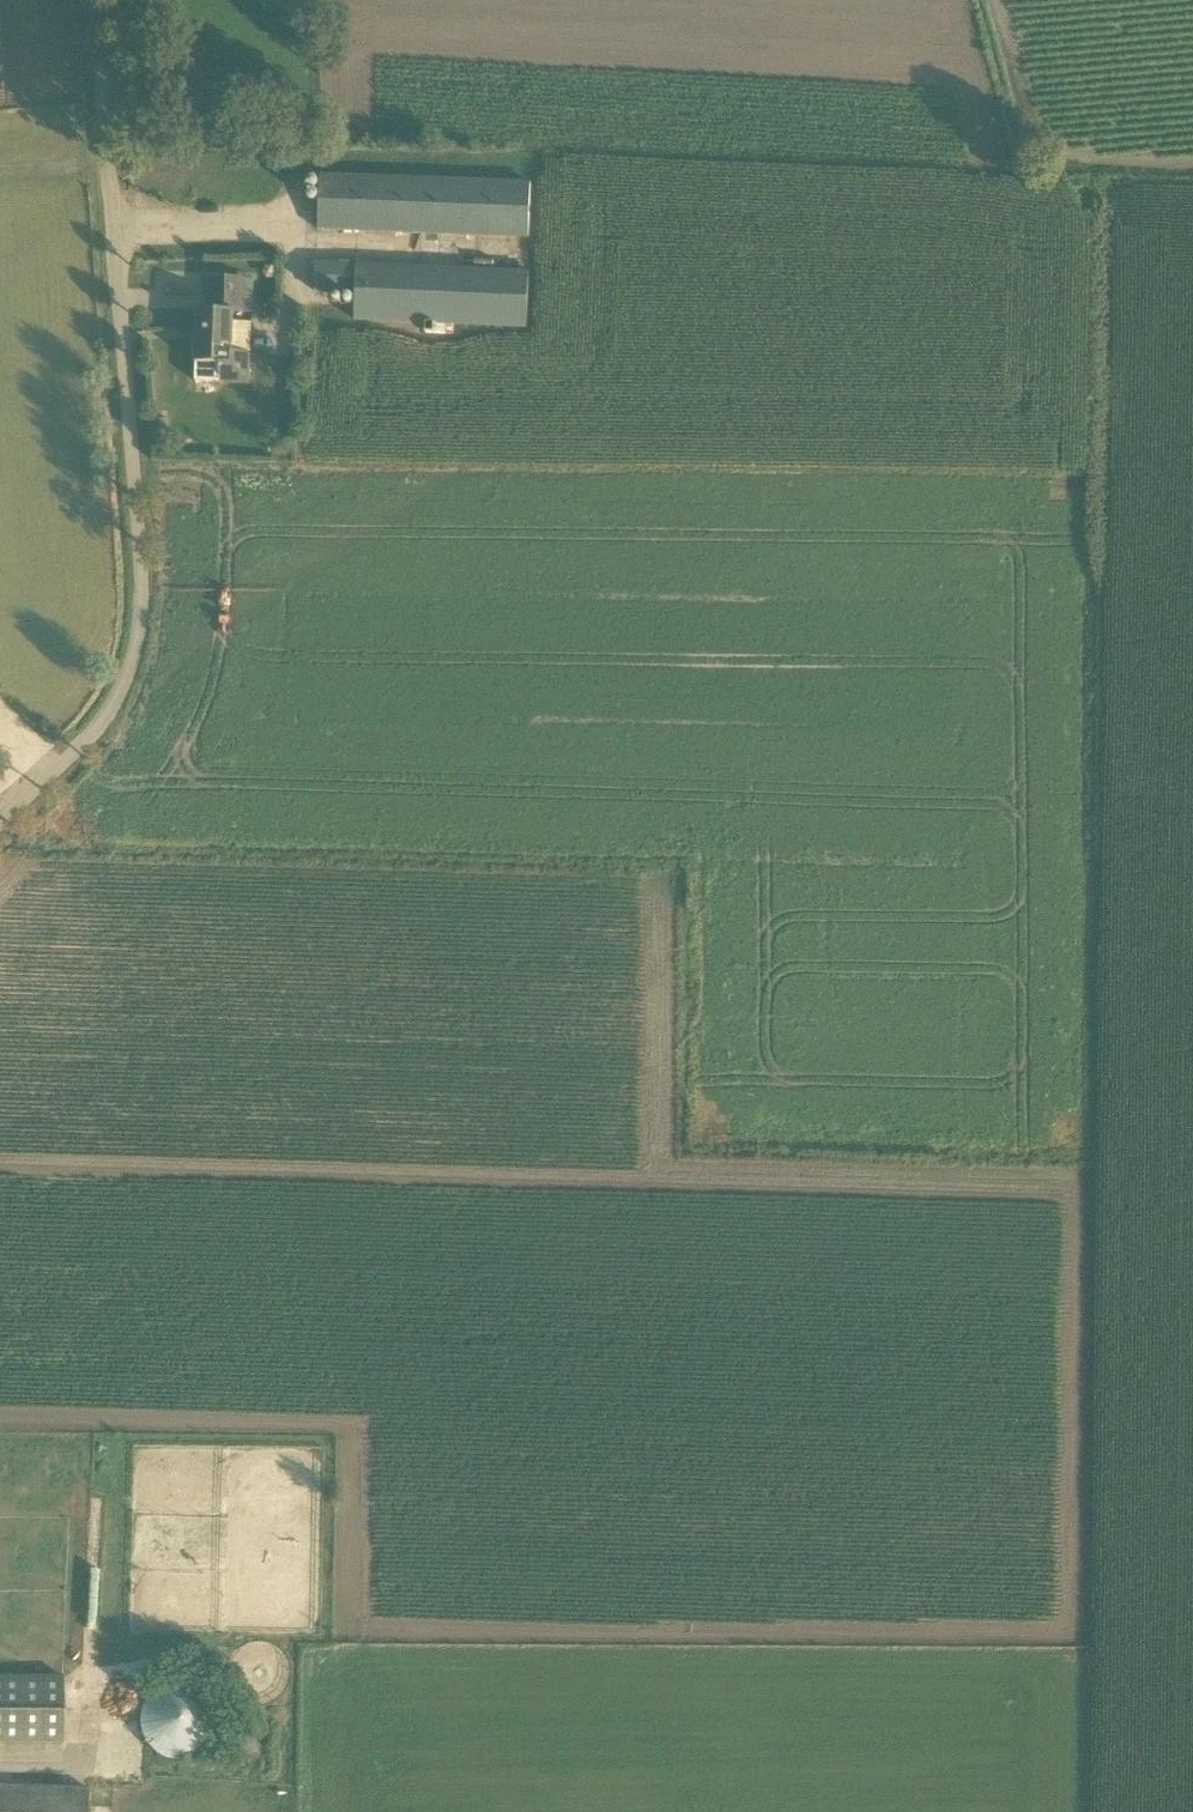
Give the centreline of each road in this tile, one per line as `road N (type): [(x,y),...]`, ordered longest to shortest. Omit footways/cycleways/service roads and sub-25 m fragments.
road 1 (unclassified): [(0,834),(79,760),(135,685),(145,647),(96,0)]

